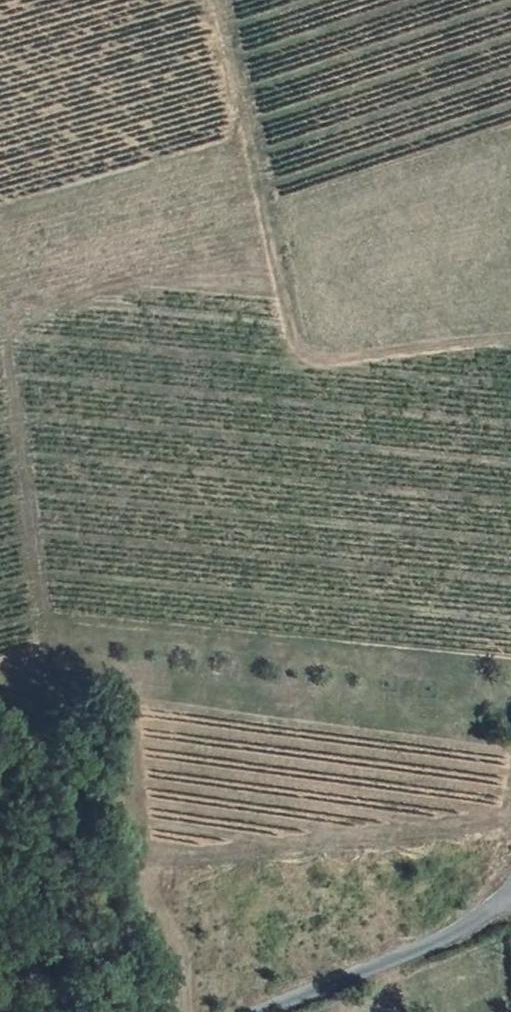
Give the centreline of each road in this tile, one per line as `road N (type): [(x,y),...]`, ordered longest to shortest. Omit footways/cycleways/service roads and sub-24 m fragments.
road 1 (track): [(510,341),(335,362),(292,348),(215,0)]
road 2 (unclassified): [(510,893),(455,934),(260,1011)]

